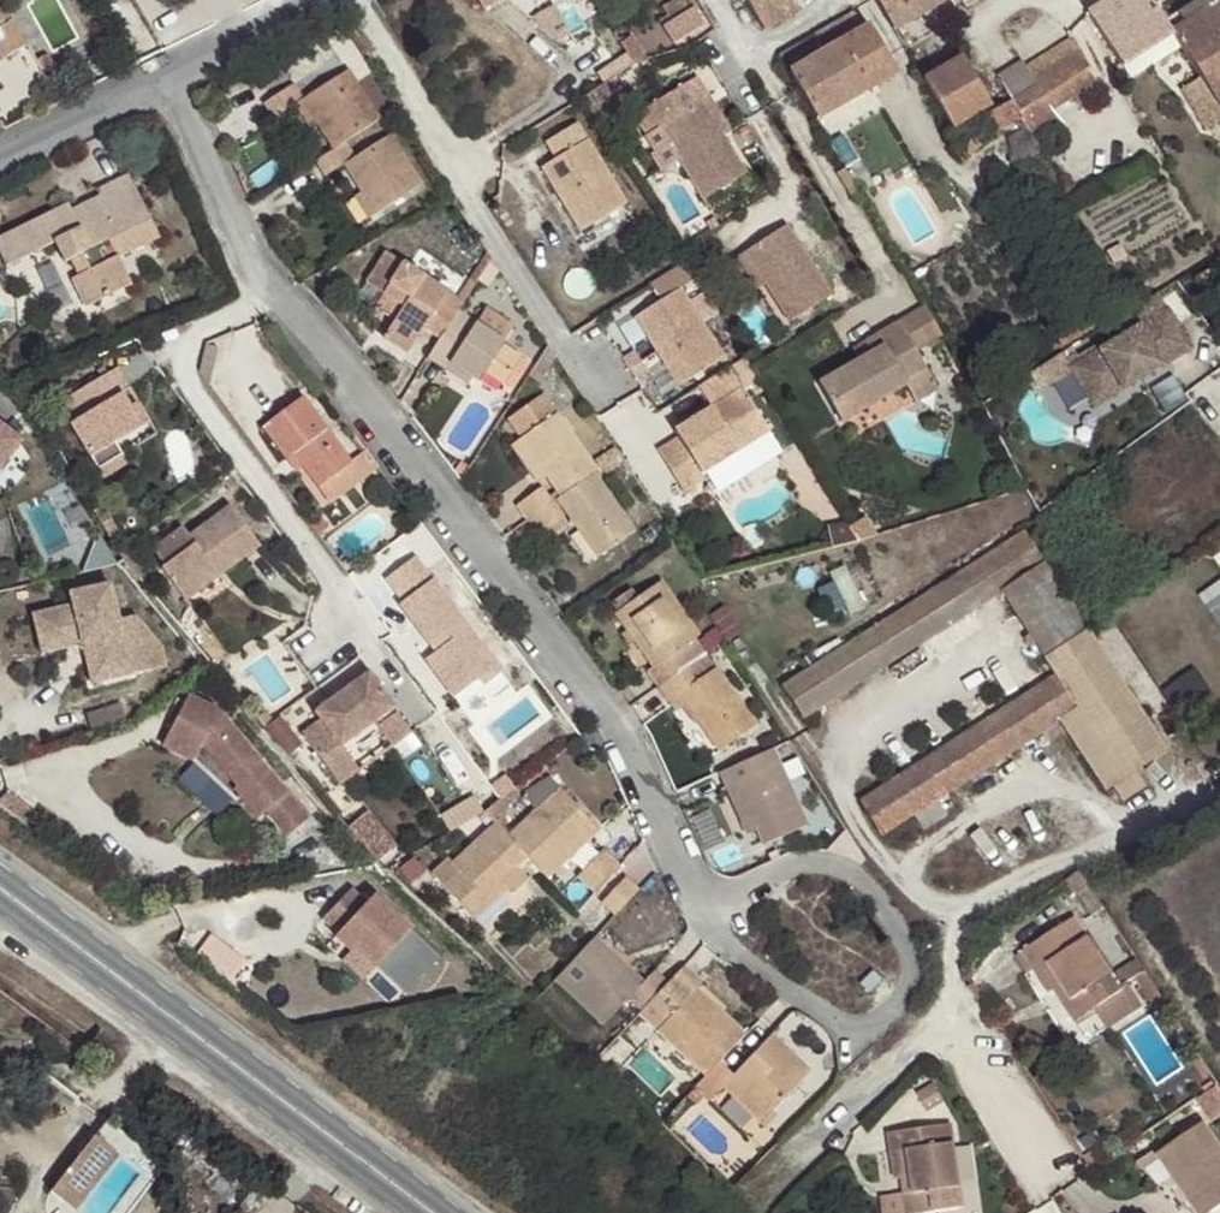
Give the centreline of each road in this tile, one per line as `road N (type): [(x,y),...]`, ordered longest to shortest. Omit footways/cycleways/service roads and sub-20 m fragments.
road 1 (residential): [(266,278),(351,359),(717,904)]
road 2 (primary): [(45,927),(425,1212)]
road 3 (residential): [(354,0),(597,400)]
road 4 (residential): [(340,609),(164,349),(266,278)]
road 5 (residential): [(717,904),(802,868),(872,885),(896,911),(911,950),(897,1000),(875,1030),(794,978)]
road 6 (residential): [(1219,790),(962,910)]
road 7 (residential): [(163,79),(266,278)]
road 8 (residential): [(947,1015),(1054,1175)]
road 9 (residential): [(0,172),(163,79)]
road 10 (residential): [(163,79),(316,0)]
road 11 (residential): [(947,1015),(822,1133)]
road 12 (residential): [(814,0),(808,18),(751,51),(713,0)]

